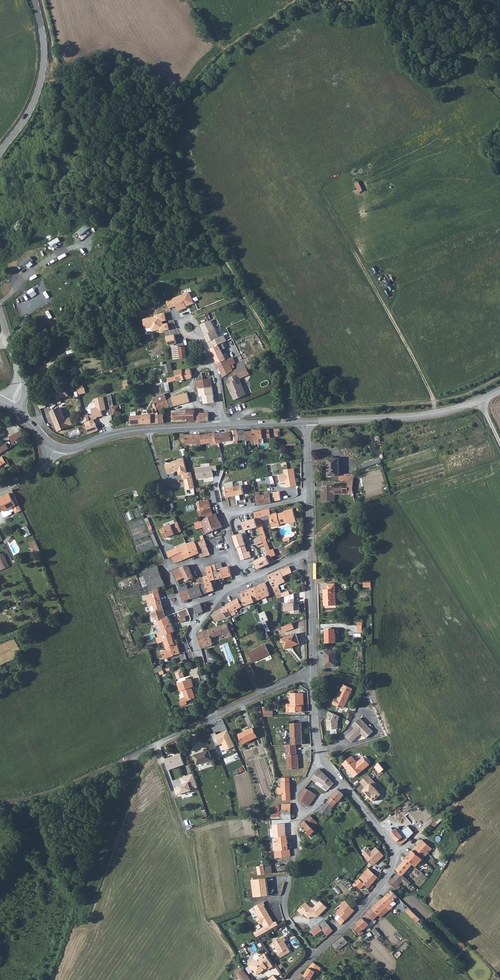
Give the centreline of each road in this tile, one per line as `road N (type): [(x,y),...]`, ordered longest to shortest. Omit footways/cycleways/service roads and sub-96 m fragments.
road 1 (unclassified): [(290,979),(354,918),(392,857),(384,836),(320,760),(312,673)]
road 2 (track): [(436,413),(411,353),(313,183)]
road 3 (unclassified): [(217,716),(26,803),(0,805)]
road 4 (residential): [(310,553),(241,582),(193,633),(217,716)]
road 5 (secondary): [(307,421),(426,415),(499,389)]
road 6 (unclassified): [(34,0),(43,73),(34,103),(0,153)]
road 7 (secondary): [(56,446),(220,426)]
road 8 (unclassified): [(310,553),(307,421)]
road 9 (unclassified): [(312,673),(310,553)]

